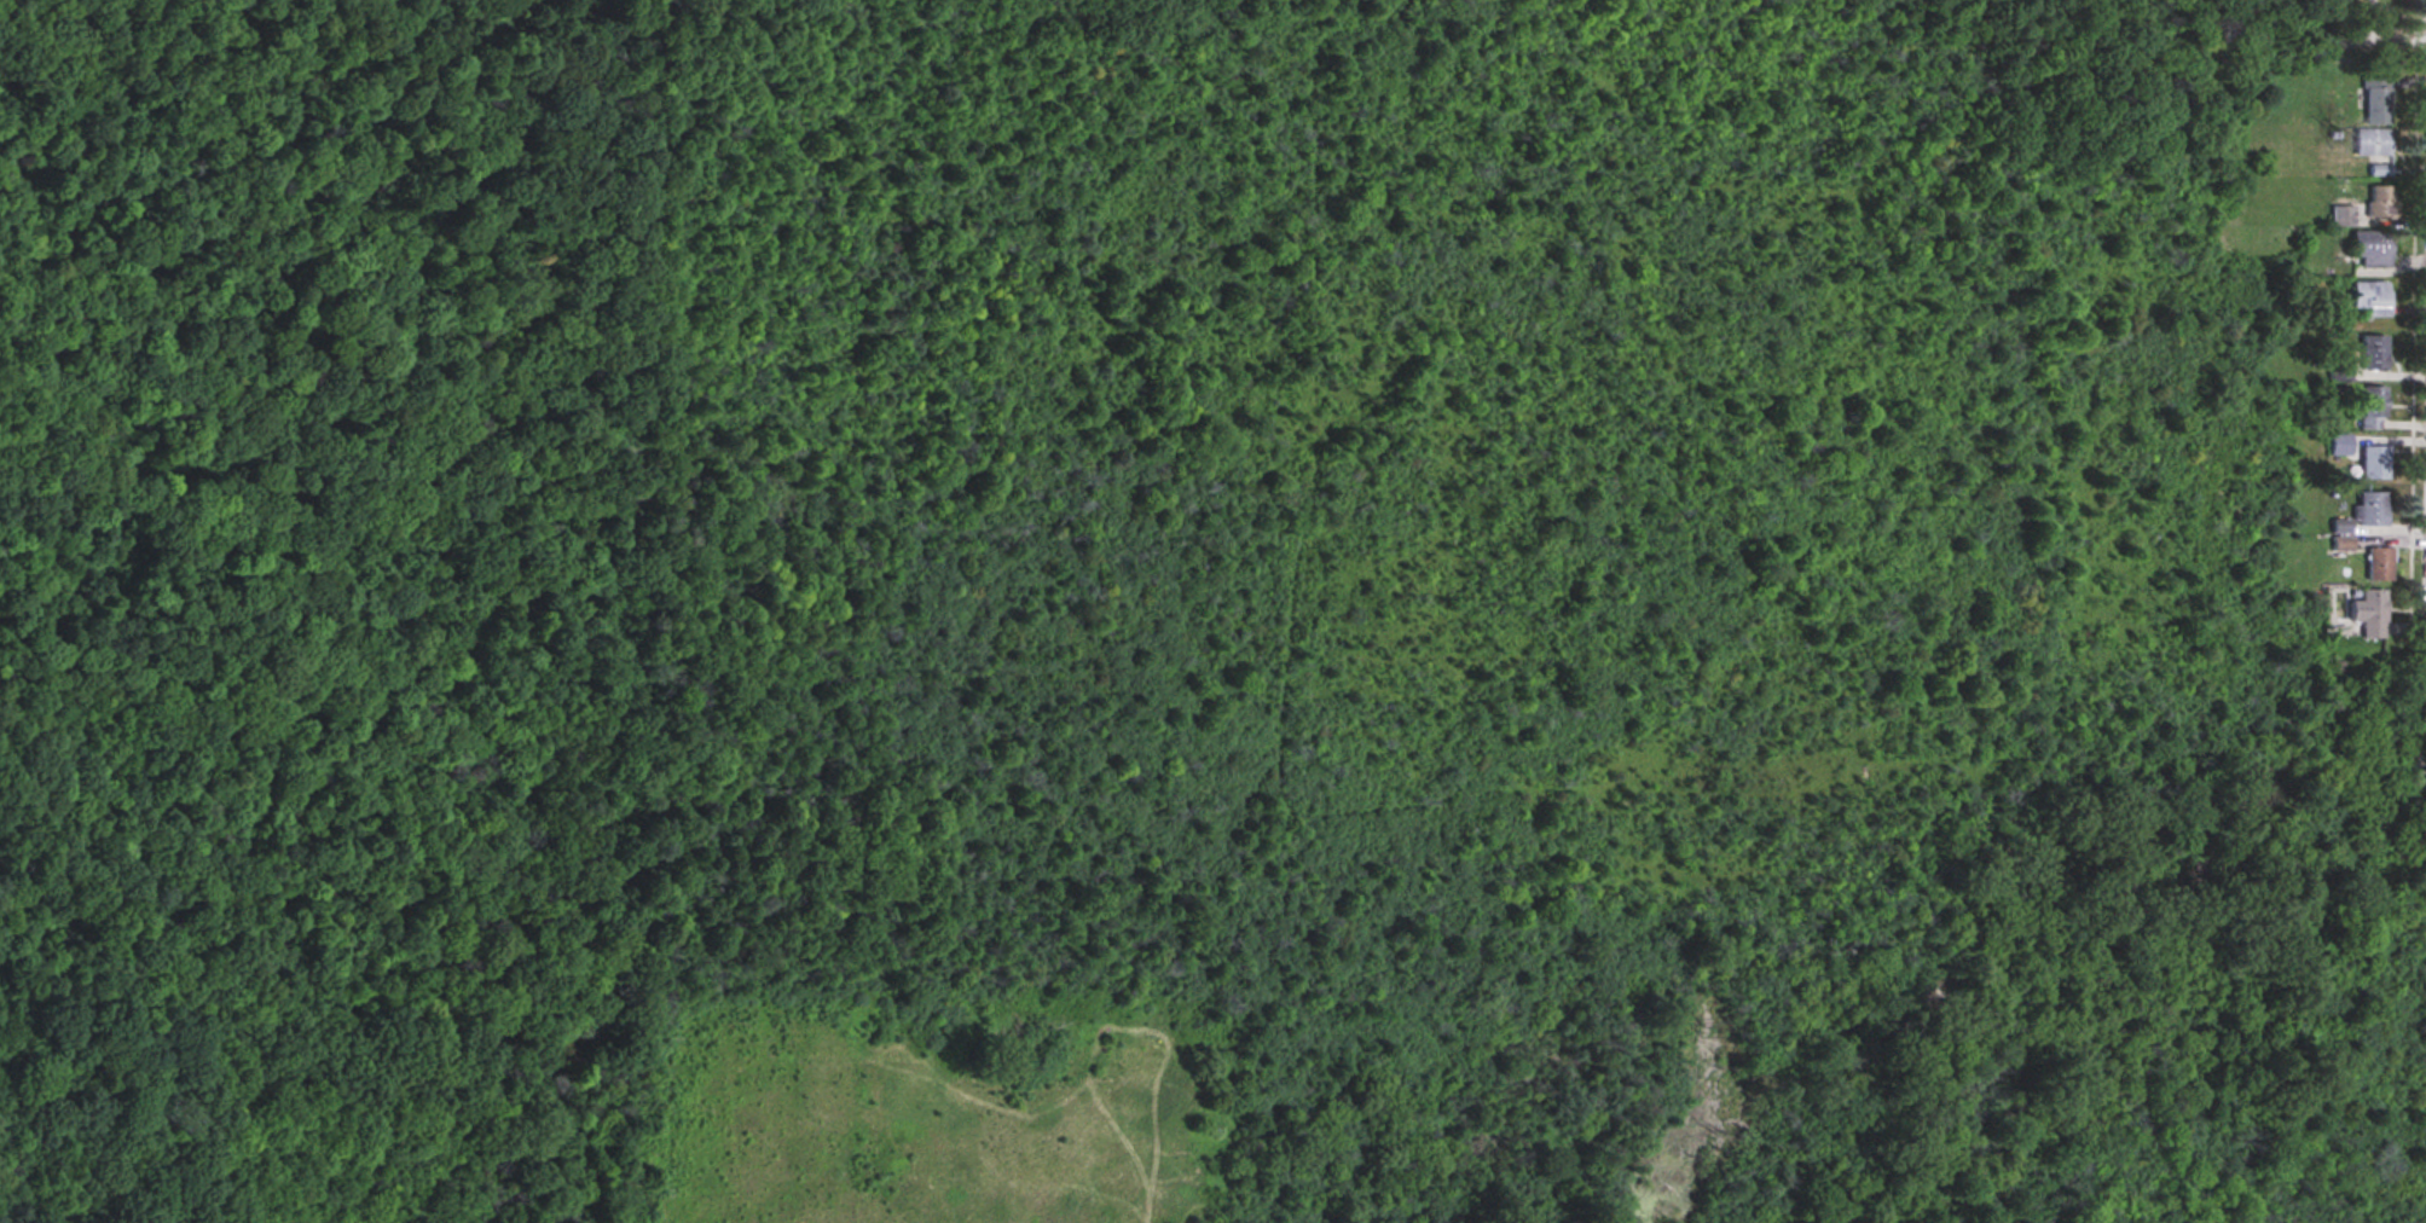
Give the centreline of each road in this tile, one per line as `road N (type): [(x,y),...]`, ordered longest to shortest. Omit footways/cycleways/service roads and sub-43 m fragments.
road 1 (residential): [(2425,45),(2304,42)]

